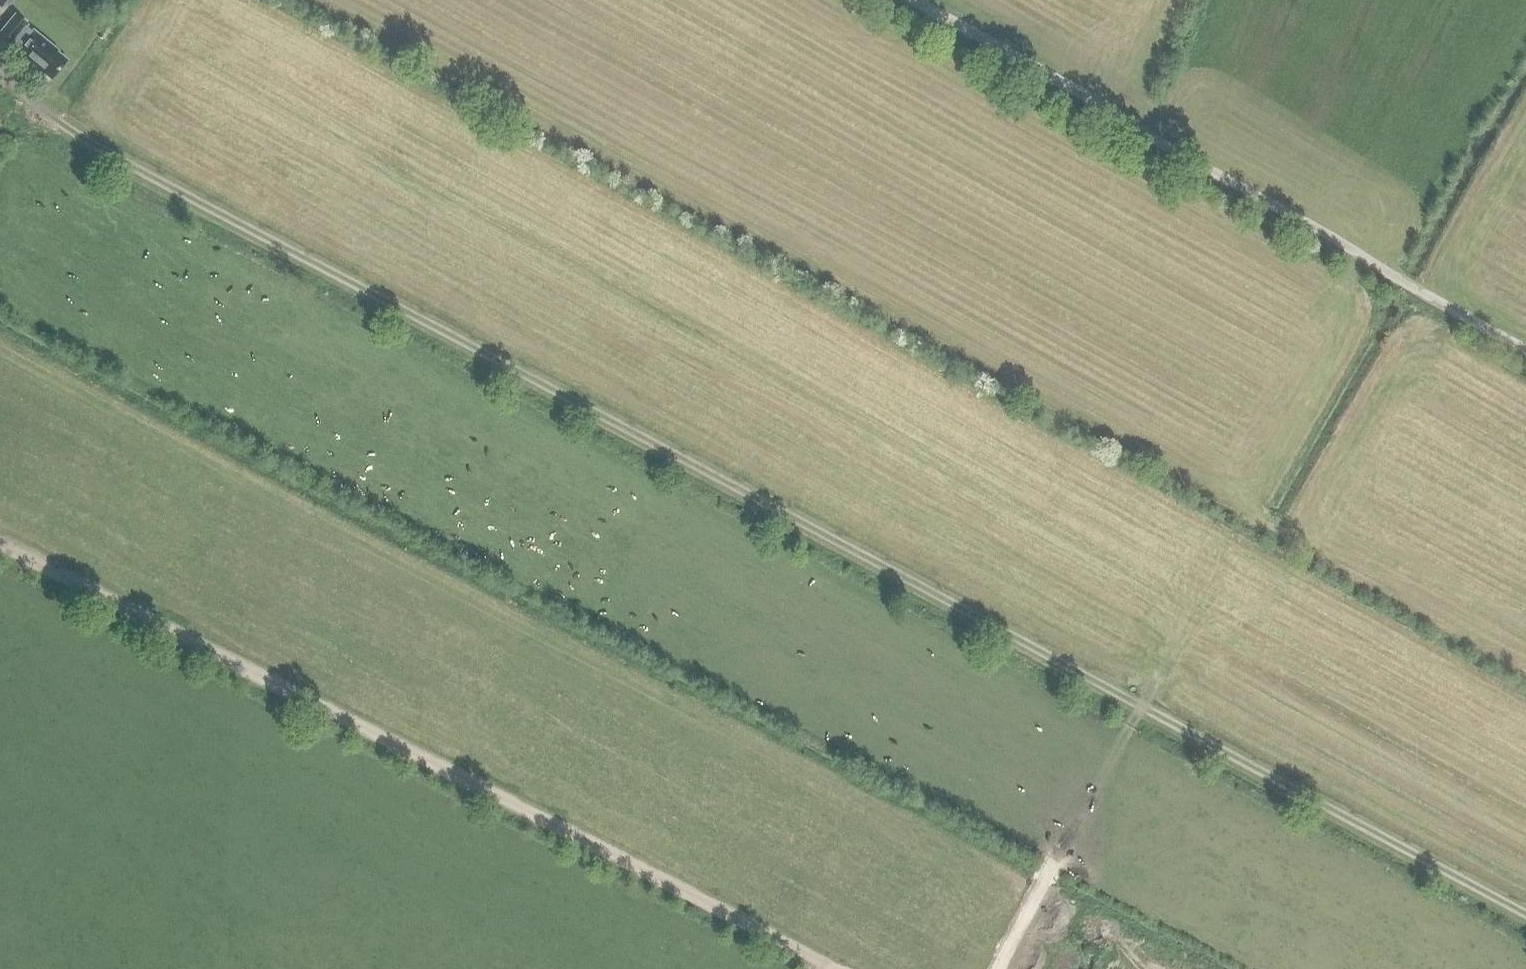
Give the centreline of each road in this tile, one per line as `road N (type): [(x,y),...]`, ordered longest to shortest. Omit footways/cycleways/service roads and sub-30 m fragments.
road 1 (track): [(916,0),(1525,353)]

